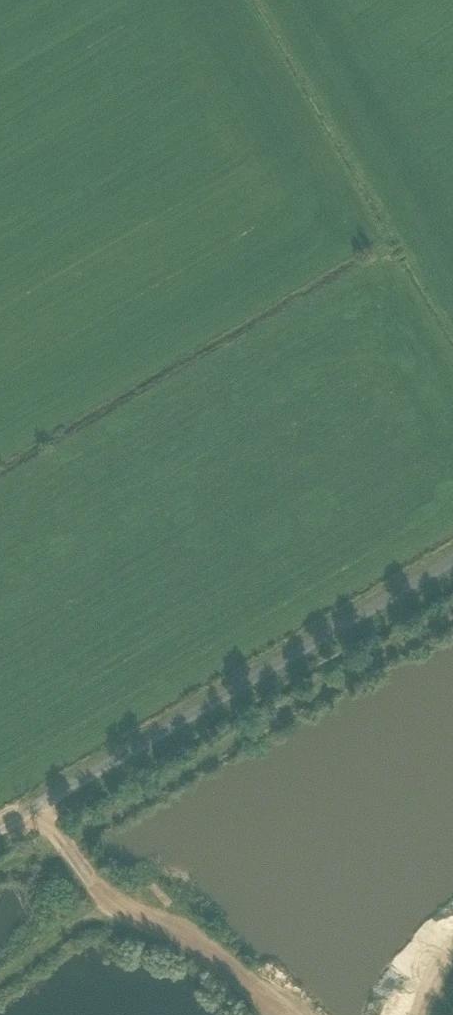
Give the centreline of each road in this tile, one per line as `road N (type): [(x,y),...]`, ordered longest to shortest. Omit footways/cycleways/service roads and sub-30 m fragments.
road 1 (unclassified): [(0,825),(452,557)]

